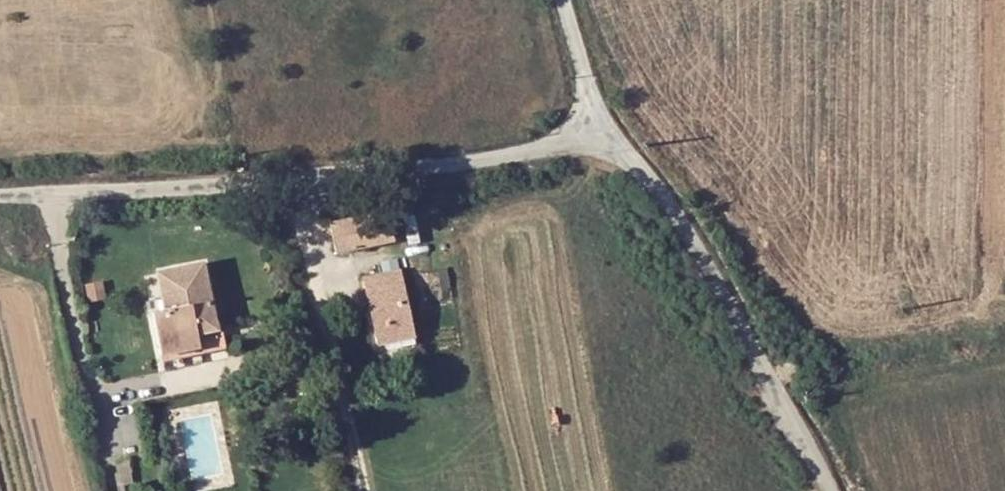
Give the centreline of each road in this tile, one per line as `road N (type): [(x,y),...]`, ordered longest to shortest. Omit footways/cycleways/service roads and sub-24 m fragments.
road 1 (unclassified): [(0,194),(289,187),(532,152),(561,145),(588,122)]
road 2 (unclassified): [(588,122),(668,201),(827,490)]
road 3 (track): [(362,490),(289,187)]
road 4 (unclassified): [(588,122),(589,95),(564,0)]

